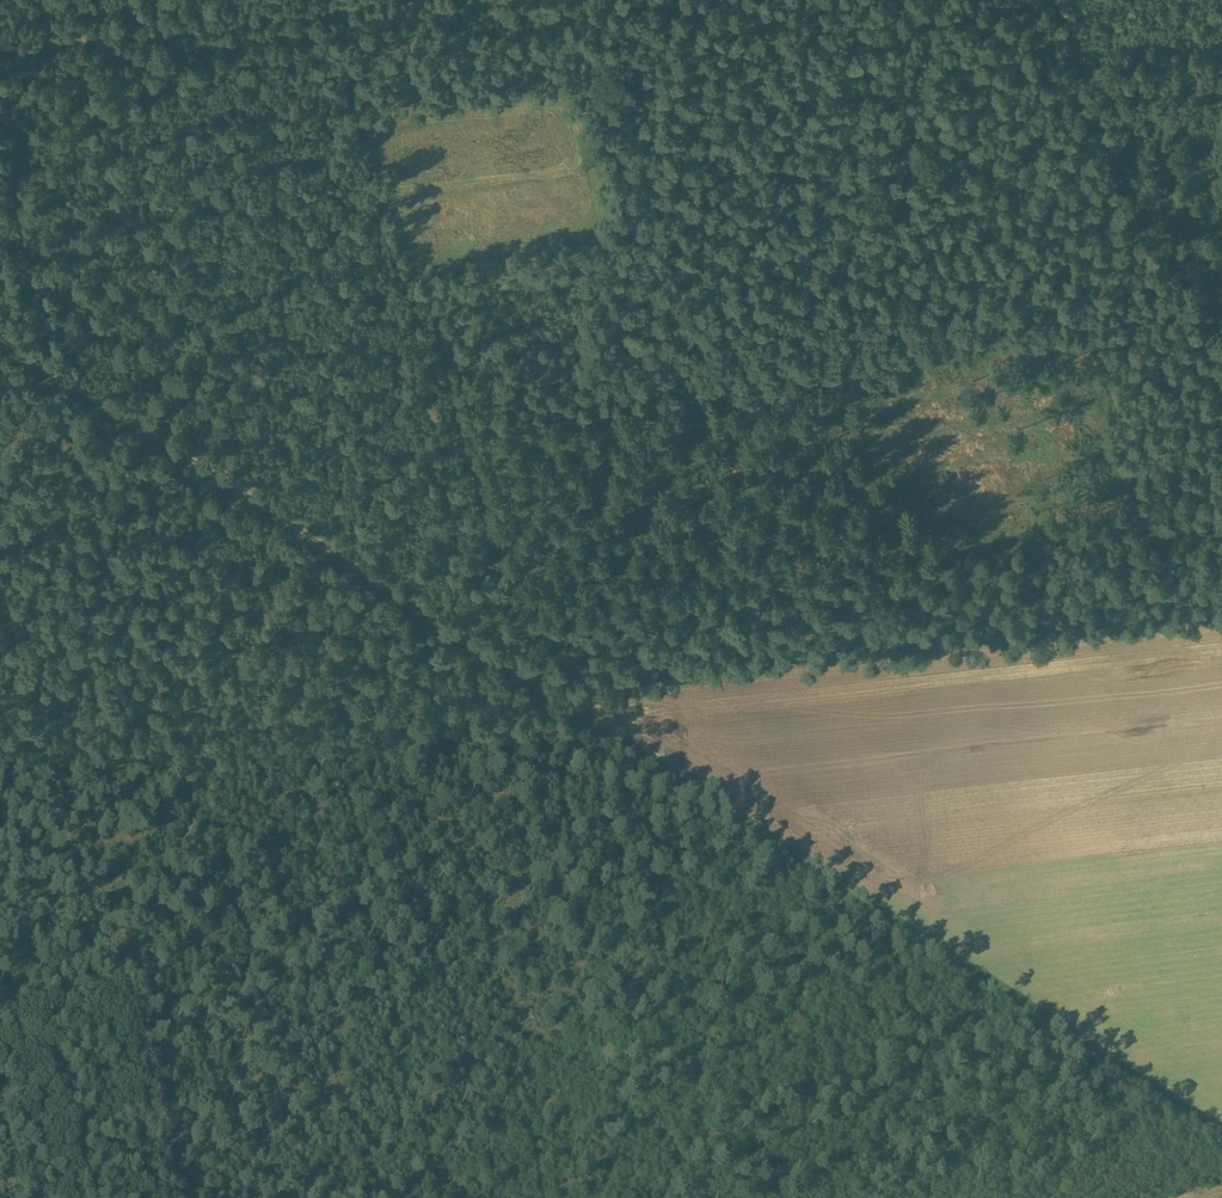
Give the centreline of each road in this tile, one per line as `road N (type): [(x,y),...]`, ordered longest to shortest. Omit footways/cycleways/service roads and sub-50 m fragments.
road 1 (track): [(0,331),(570,698)]
road 2 (track): [(0,39),(394,0)]
road 3 (track): [(1221,338),(1083,76)]

